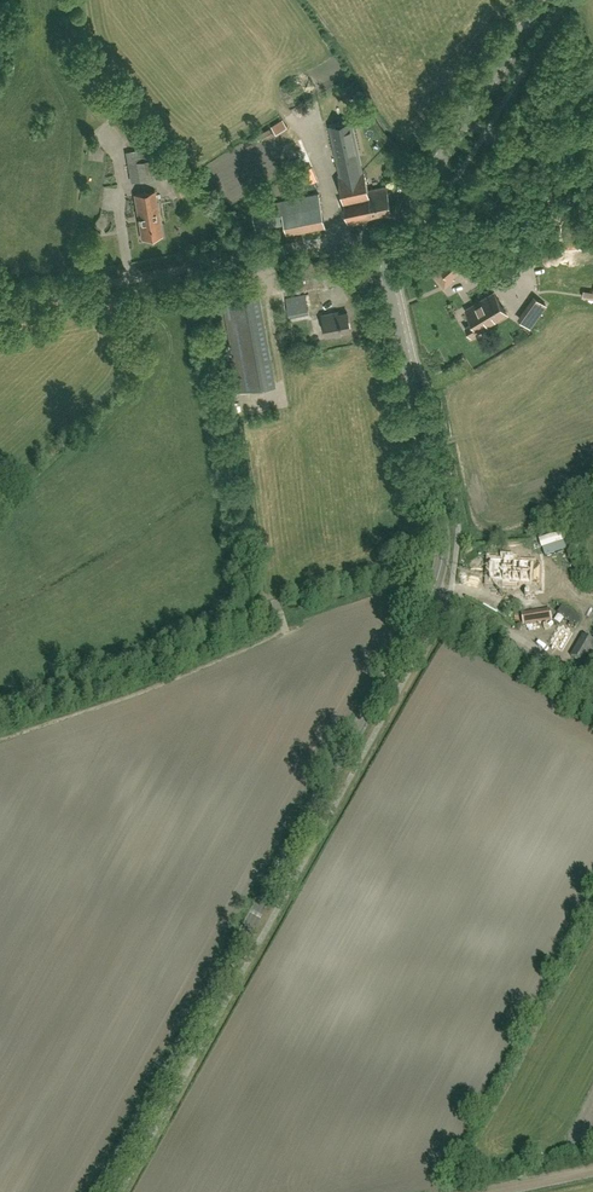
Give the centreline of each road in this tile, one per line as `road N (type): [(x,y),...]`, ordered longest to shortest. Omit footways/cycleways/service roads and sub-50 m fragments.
road 1 (tertiary): [(101,1191),(434,587),(442,539),(389,285),(391,247)]
road 2 (unclassified): [(0,305),(328,242),(391,247)]
road 3 (tertiary): [(391,247),(544,0)]
road 4 (track): [(449,597),(592,688)]

